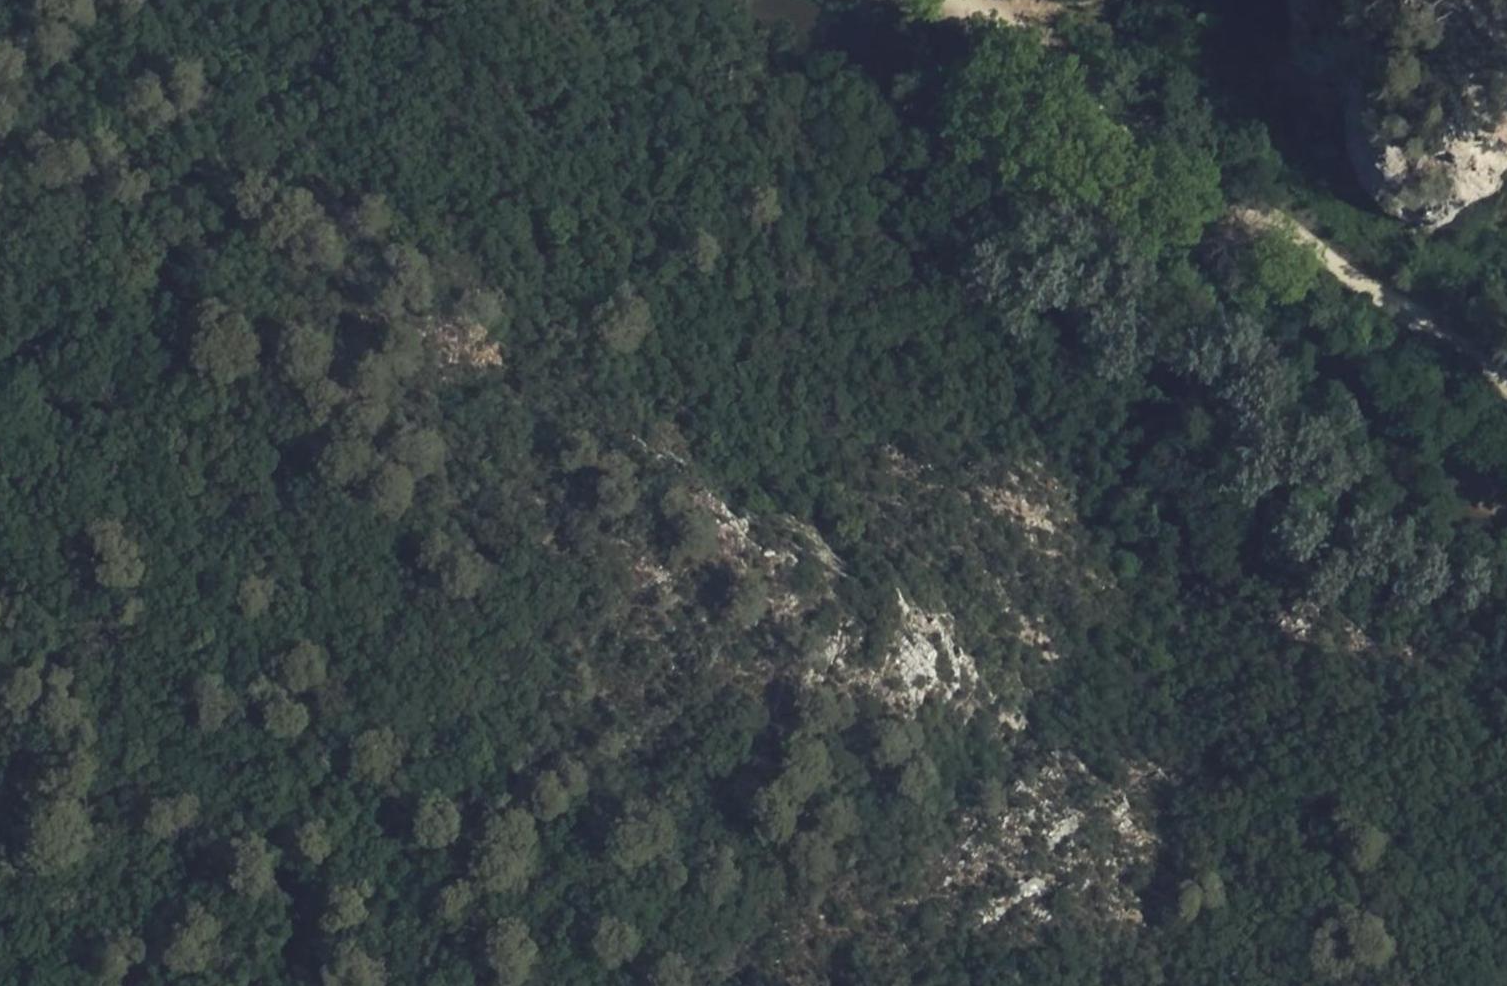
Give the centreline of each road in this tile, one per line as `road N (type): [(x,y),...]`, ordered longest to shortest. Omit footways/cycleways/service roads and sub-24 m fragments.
road 1 (track): [(1506,377),(1417,330),(968,0)]

